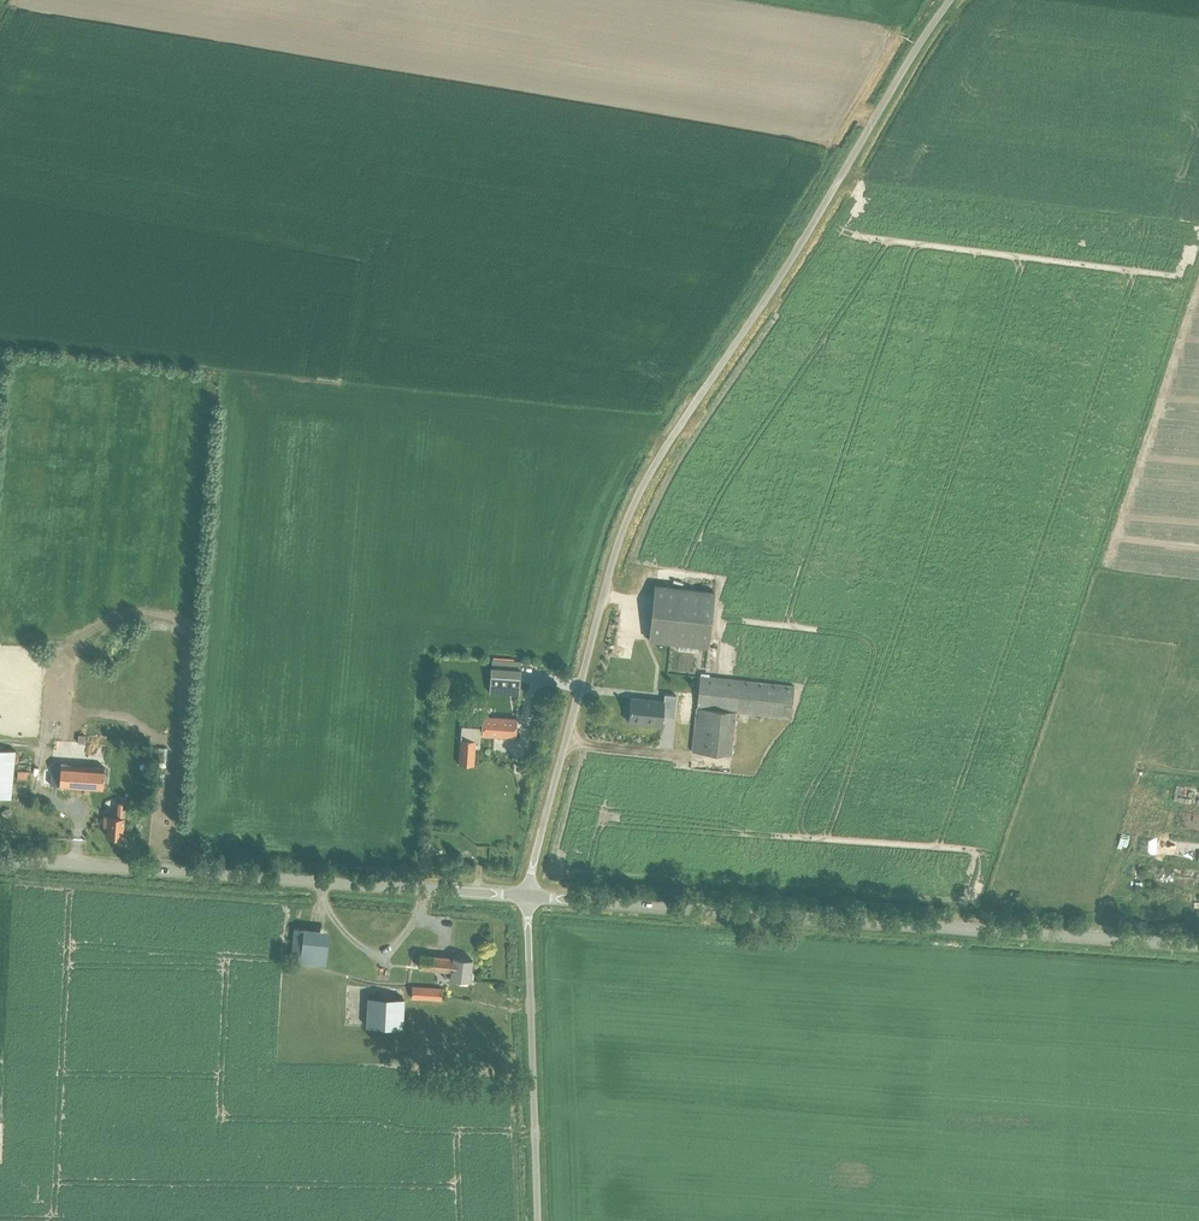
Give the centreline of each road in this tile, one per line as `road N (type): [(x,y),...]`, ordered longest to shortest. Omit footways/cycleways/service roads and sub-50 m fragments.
road 1 (unclassified): [(527,897),(644,484),(960,0)]
road 2 (tertiary): [(1198,944),(527,897)]
road 3 (tertiary): [(527,897),(0,858)]
road 4 (unclassified): [(536,1220),(527,897)]

